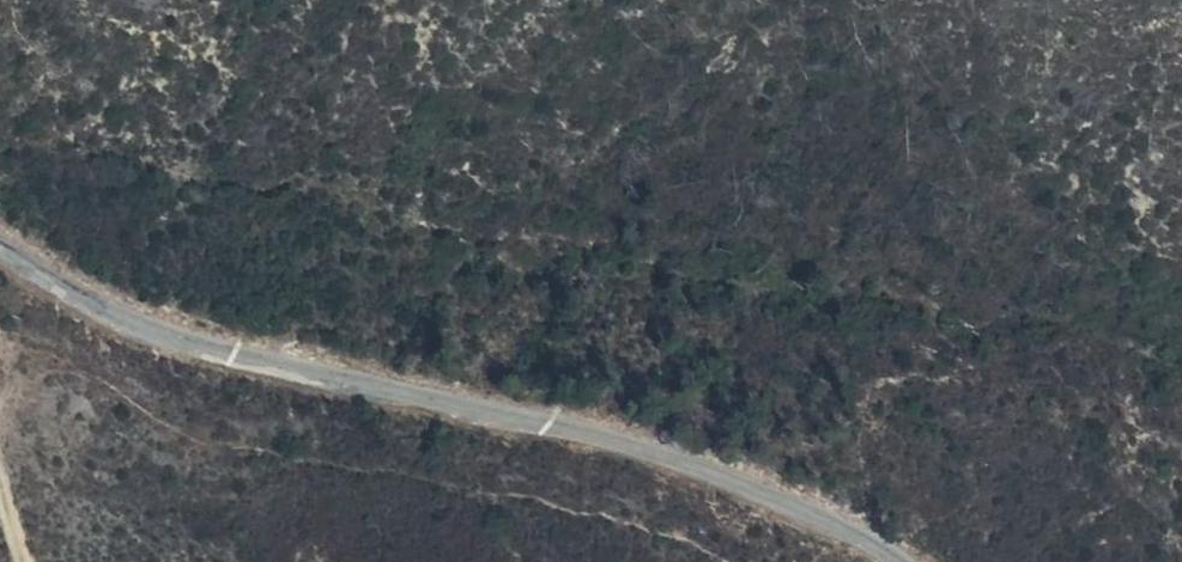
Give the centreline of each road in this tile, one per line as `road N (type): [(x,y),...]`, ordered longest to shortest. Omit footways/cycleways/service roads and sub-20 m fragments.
road 1 (residential): [(0,254),(124,323),(198,346),(615,440),(707,469),(867,541),(897,561)]

